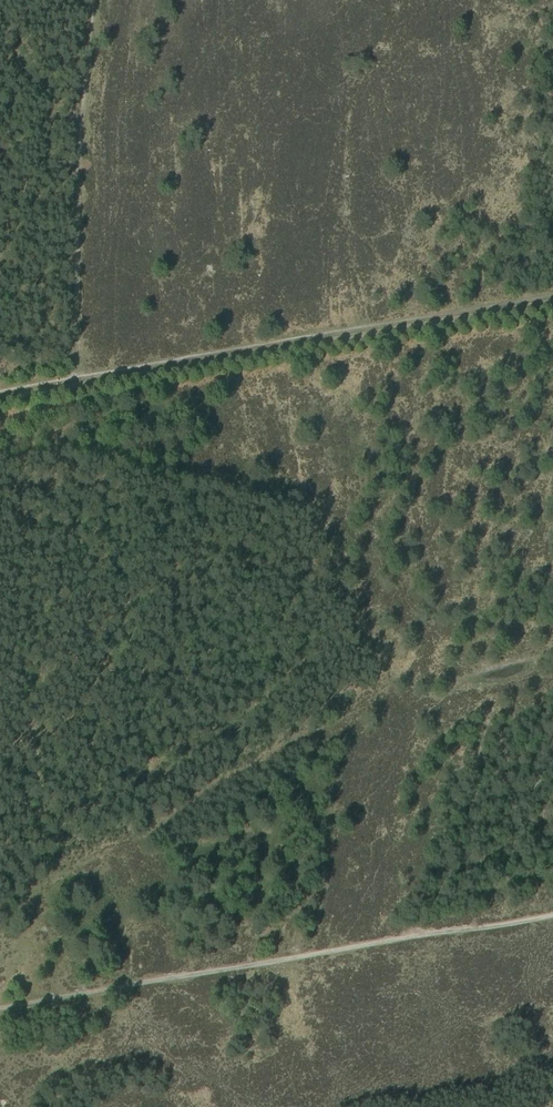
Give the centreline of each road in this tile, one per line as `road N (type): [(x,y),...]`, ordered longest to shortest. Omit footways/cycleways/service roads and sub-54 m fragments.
road 1 (track): [(552,916),(0,1009)]
road 2 (track): [(0,396),(552,304)]
road 3 (track): [(77,382),(80,145),(96,0)]

